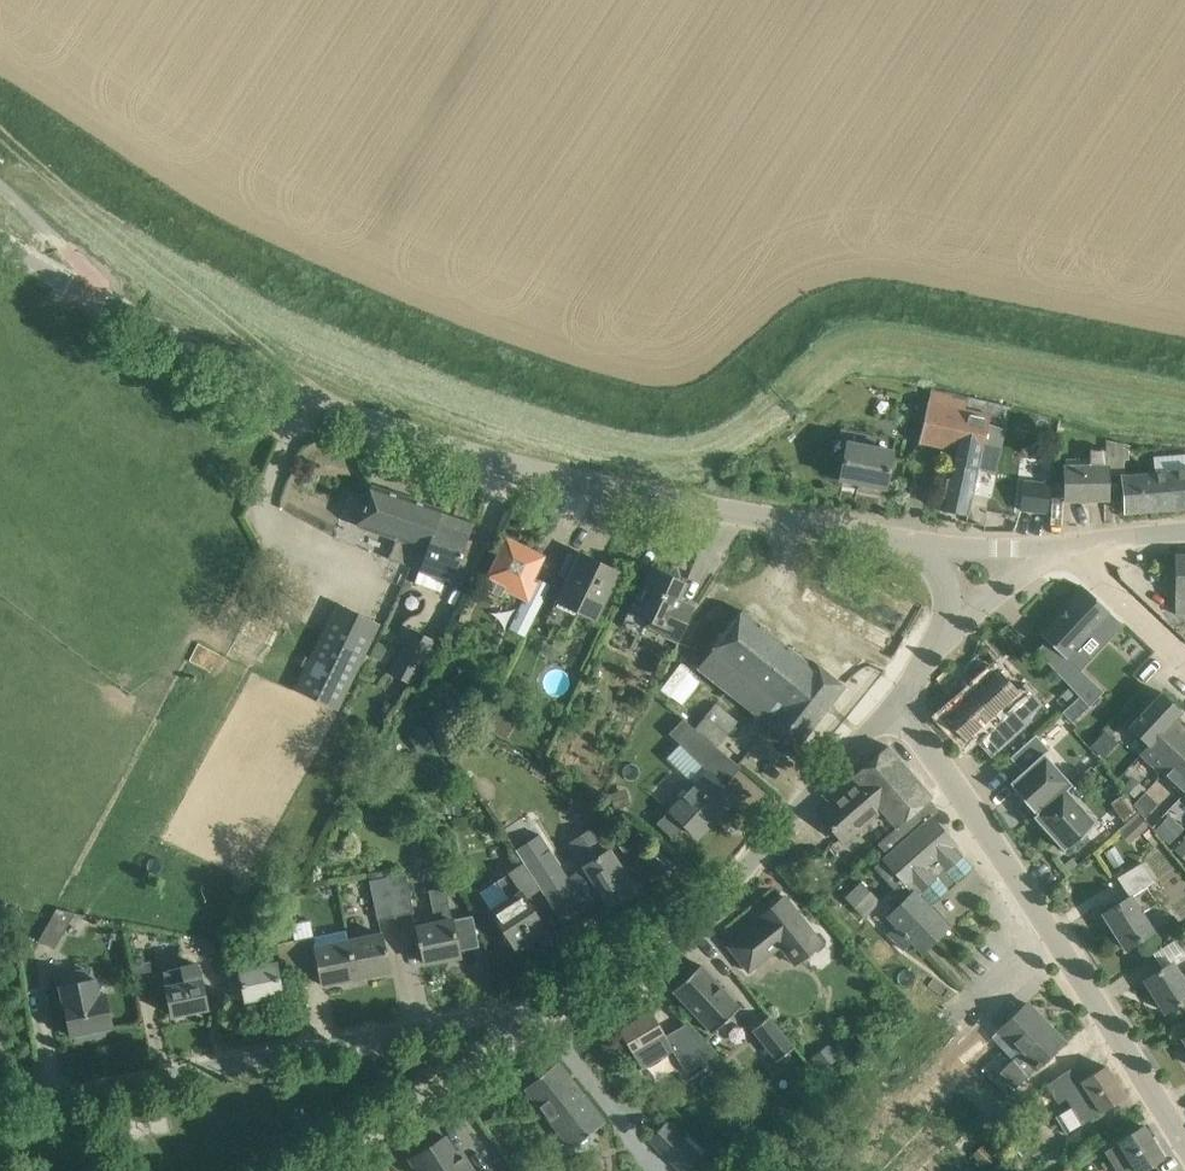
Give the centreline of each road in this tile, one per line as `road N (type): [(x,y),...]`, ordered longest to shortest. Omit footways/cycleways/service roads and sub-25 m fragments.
road 1 (track): [(152,261),(484,400),(647,447),(693,444),(730,430),(829,345),(859,335),(1184,390)]
road 2 (tertiary): [(926,541),(605,487),(358,419),(191,346),(0,242)]
road 3 (unclassified): [(0,1104),(176,1079),(468,1016),(523,1021)]
road 4 (tertiary): [(1184,1143),(899,701)]
road 5 (unclassified): [(523,1021),(624,972),(707,903),(899,701)]
road 6 (track): [(313,402),(291,374),(0,128)]
road 7 (unclassified): [(297,1170),(523,1021)]
road 8 (residential): [(1076,542),(1089,570),(1184,658)]
road 9 (unclassified): [(946,641),(1052,546)]
road 10 (unclassified): [(1052,546),(926,541)]

